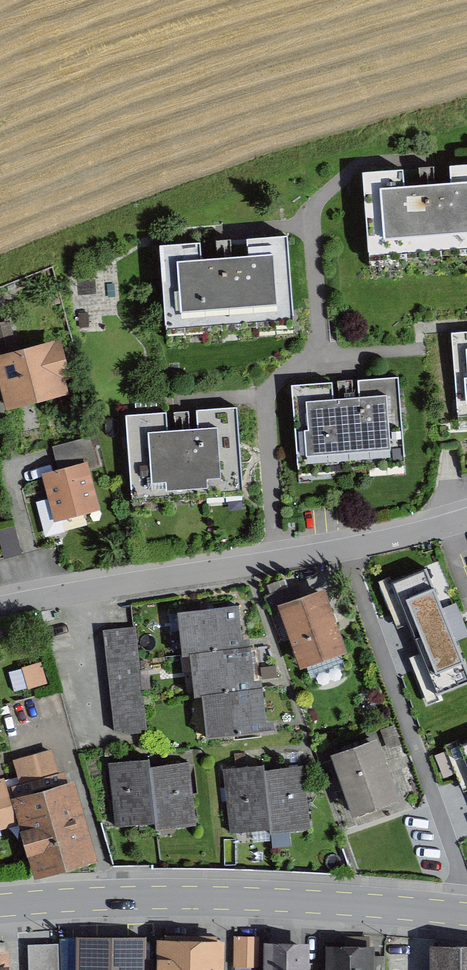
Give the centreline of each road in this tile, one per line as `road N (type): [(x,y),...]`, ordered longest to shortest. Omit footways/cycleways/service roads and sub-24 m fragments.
road 1 (residential): [(466,520),(340,550),(0,607)]
road 2 (tertiary): [(0,907),(218,898),(466,915)]

